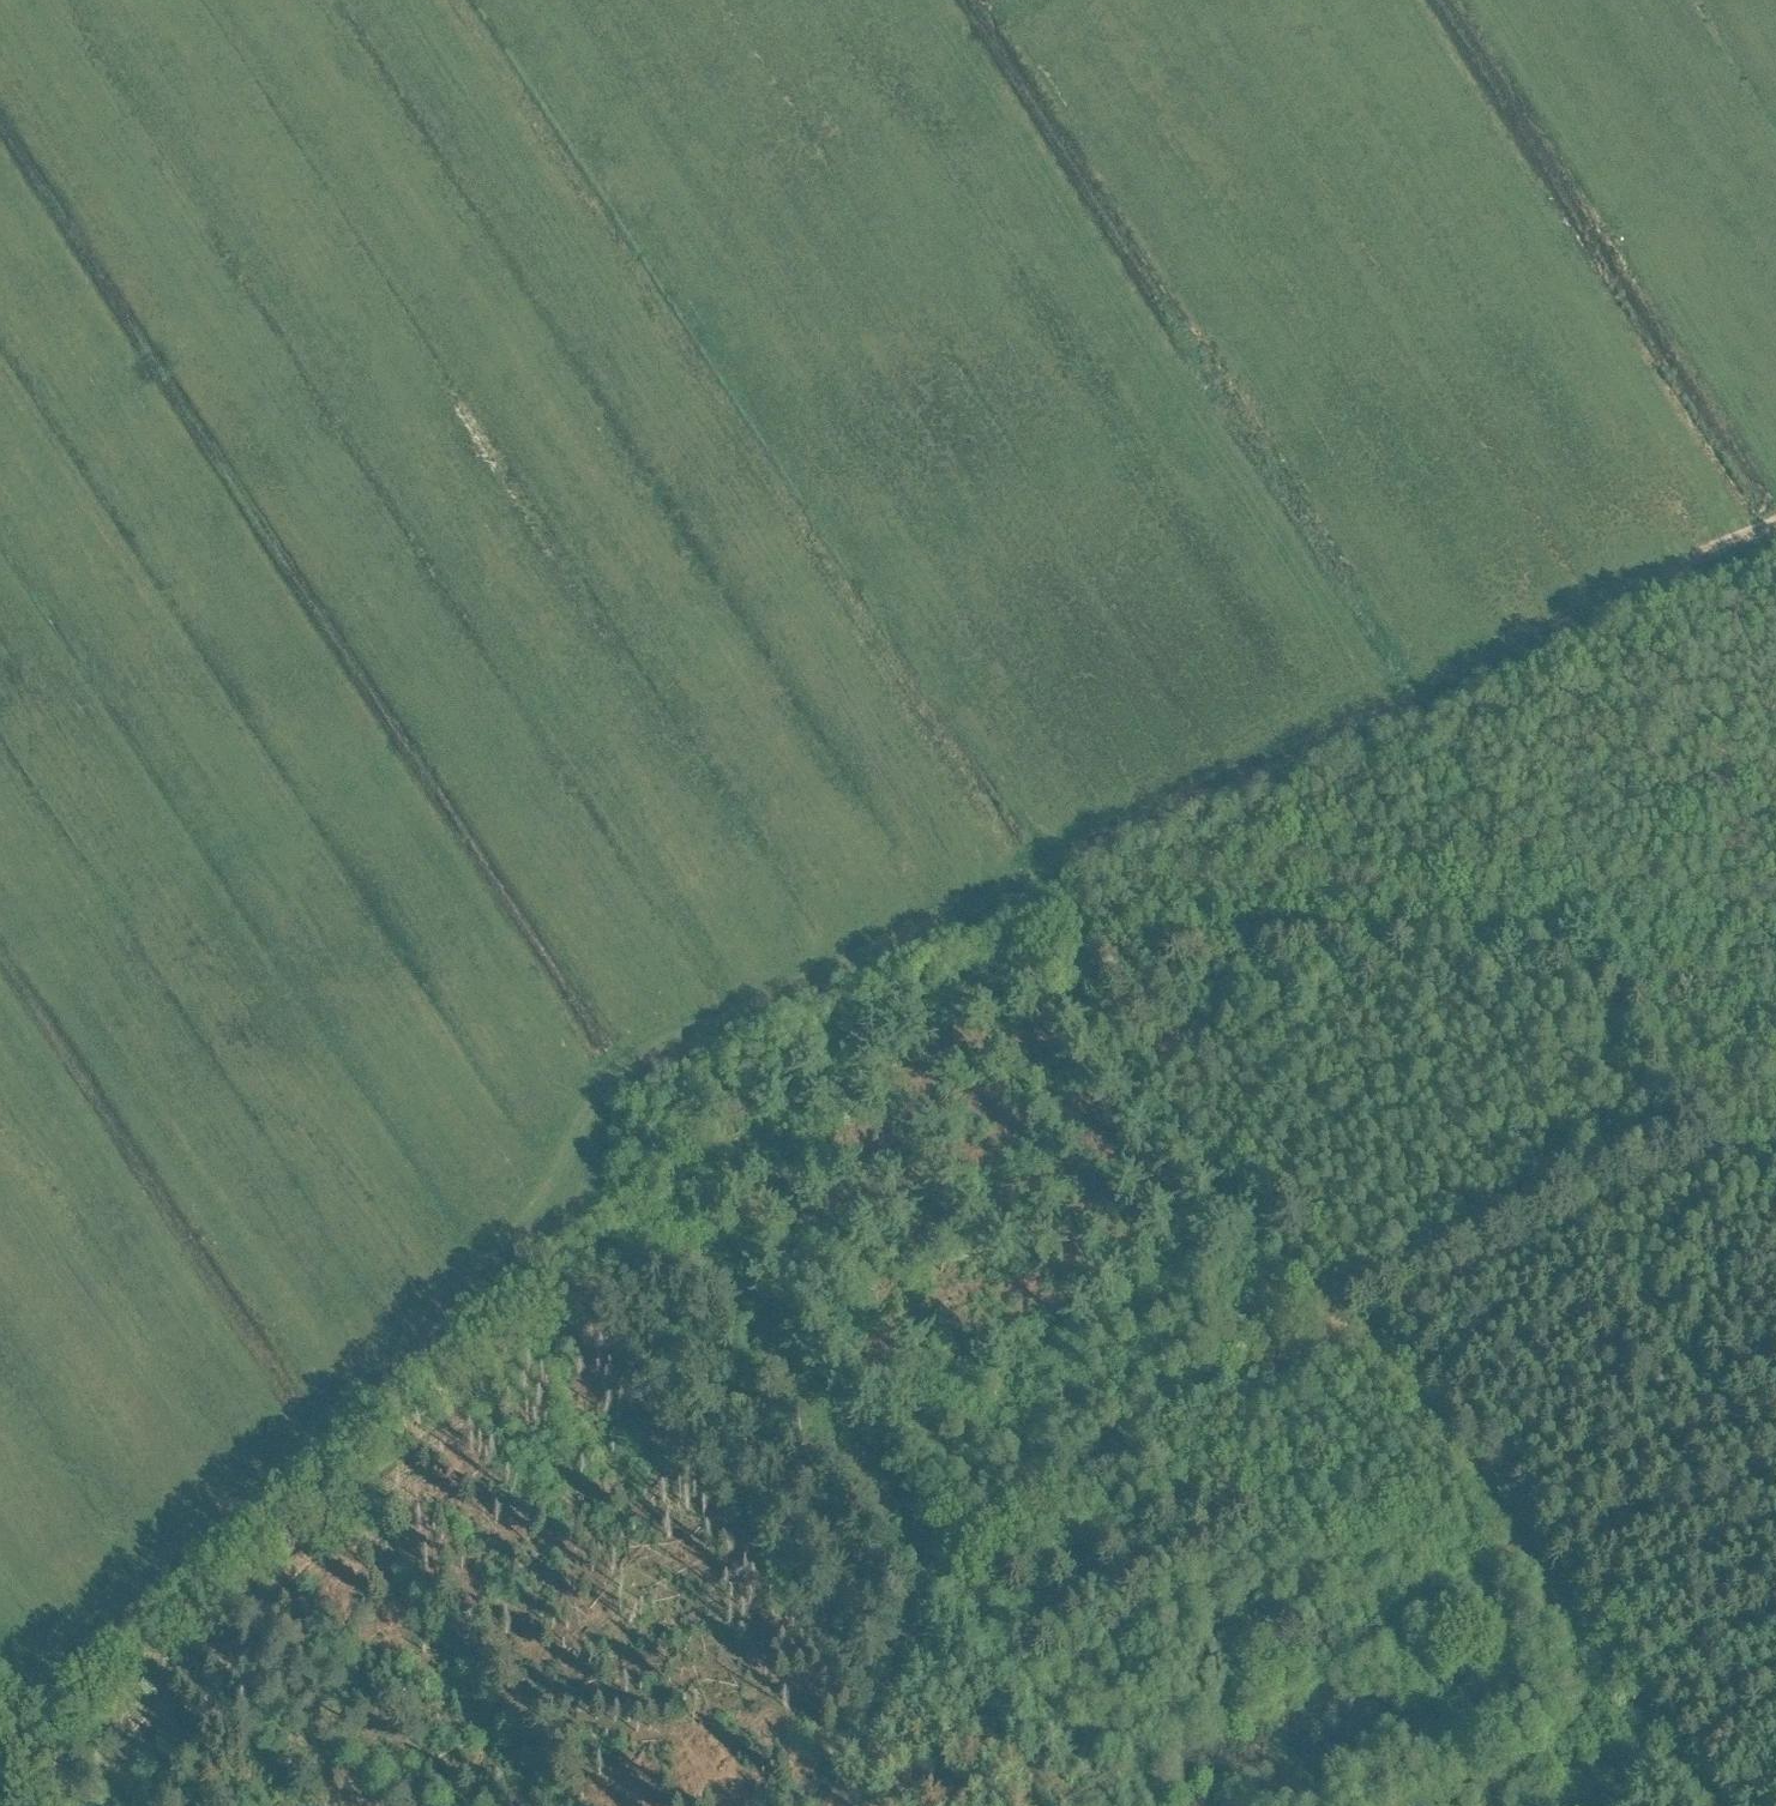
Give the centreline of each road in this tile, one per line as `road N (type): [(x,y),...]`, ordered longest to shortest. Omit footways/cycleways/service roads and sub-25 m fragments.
road 1 (track): [(1775,522),(619,1075),(523,1233),(0,1717)]
road 2 (track): [(1366,1329),(1520,1527),(1705,1805)]

